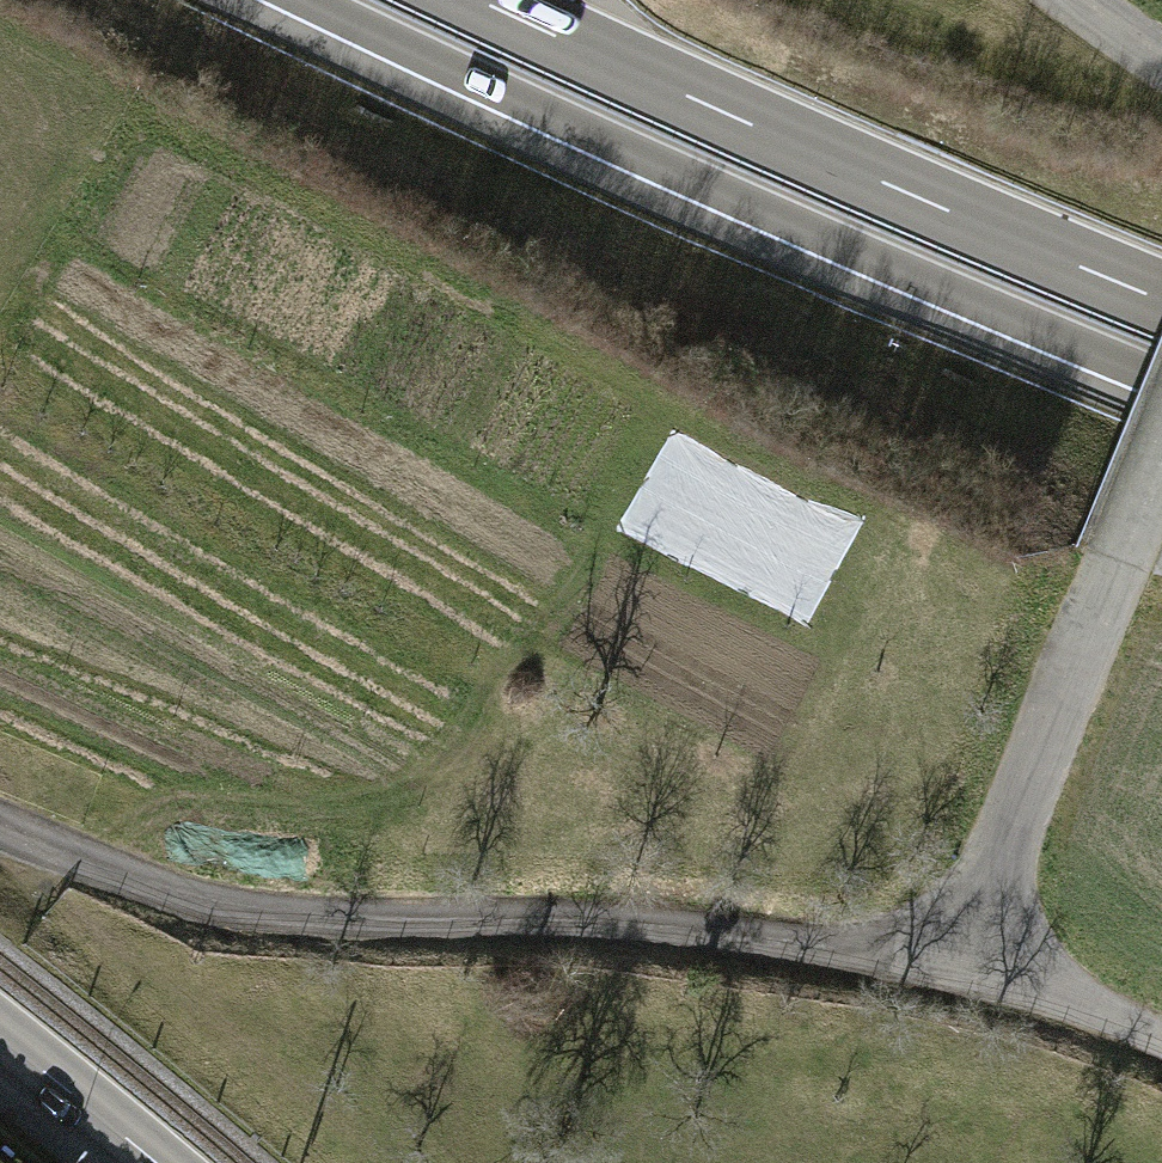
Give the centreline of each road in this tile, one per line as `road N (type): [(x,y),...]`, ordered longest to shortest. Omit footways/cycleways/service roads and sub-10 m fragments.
road 1 (residential): [(0,824),(85,863),(279,919),(662,929),(962,956)]
road 2 (trunk): [(303,0),(633,154),(1161,382)]
road 3 (trunk): [(1161,299),(477,0)]
road 4 (residential): [(1161,454),(962,956)]
road 5 (residential): [(962,956),(1161,1038)]
road 6 (secondary): [(157,1162),(0,1037)]

